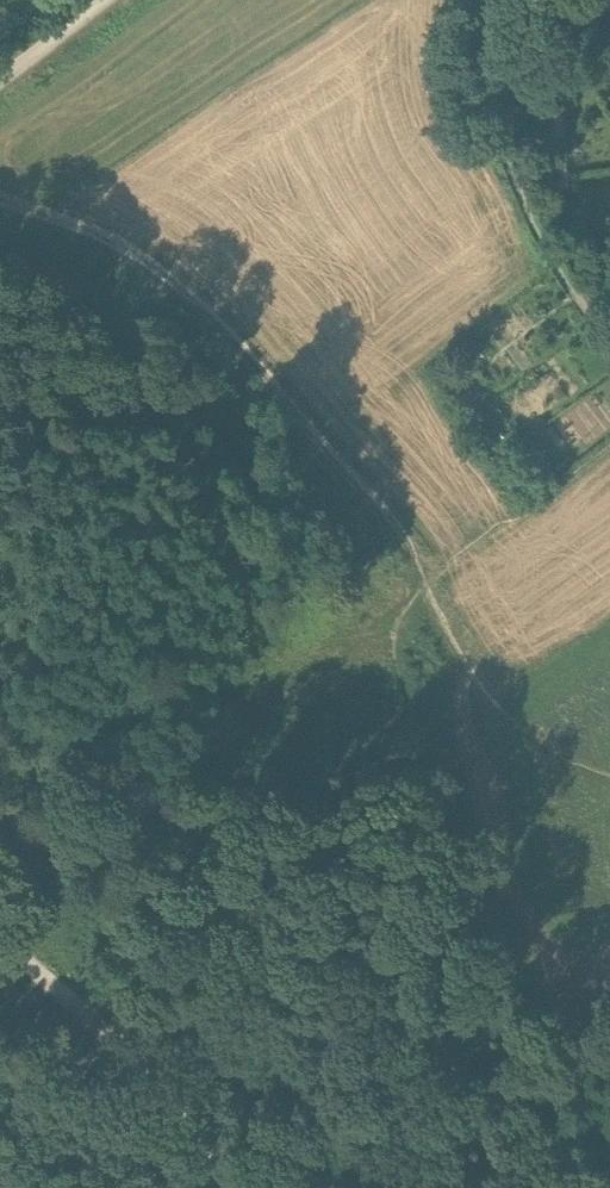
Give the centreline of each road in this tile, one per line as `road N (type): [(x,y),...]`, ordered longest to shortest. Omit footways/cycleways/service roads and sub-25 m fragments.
road 1 (track): [(0,935),(196,1126),(229,1187)]
road 2 (unclassified): [(112,0),(0,82)]

